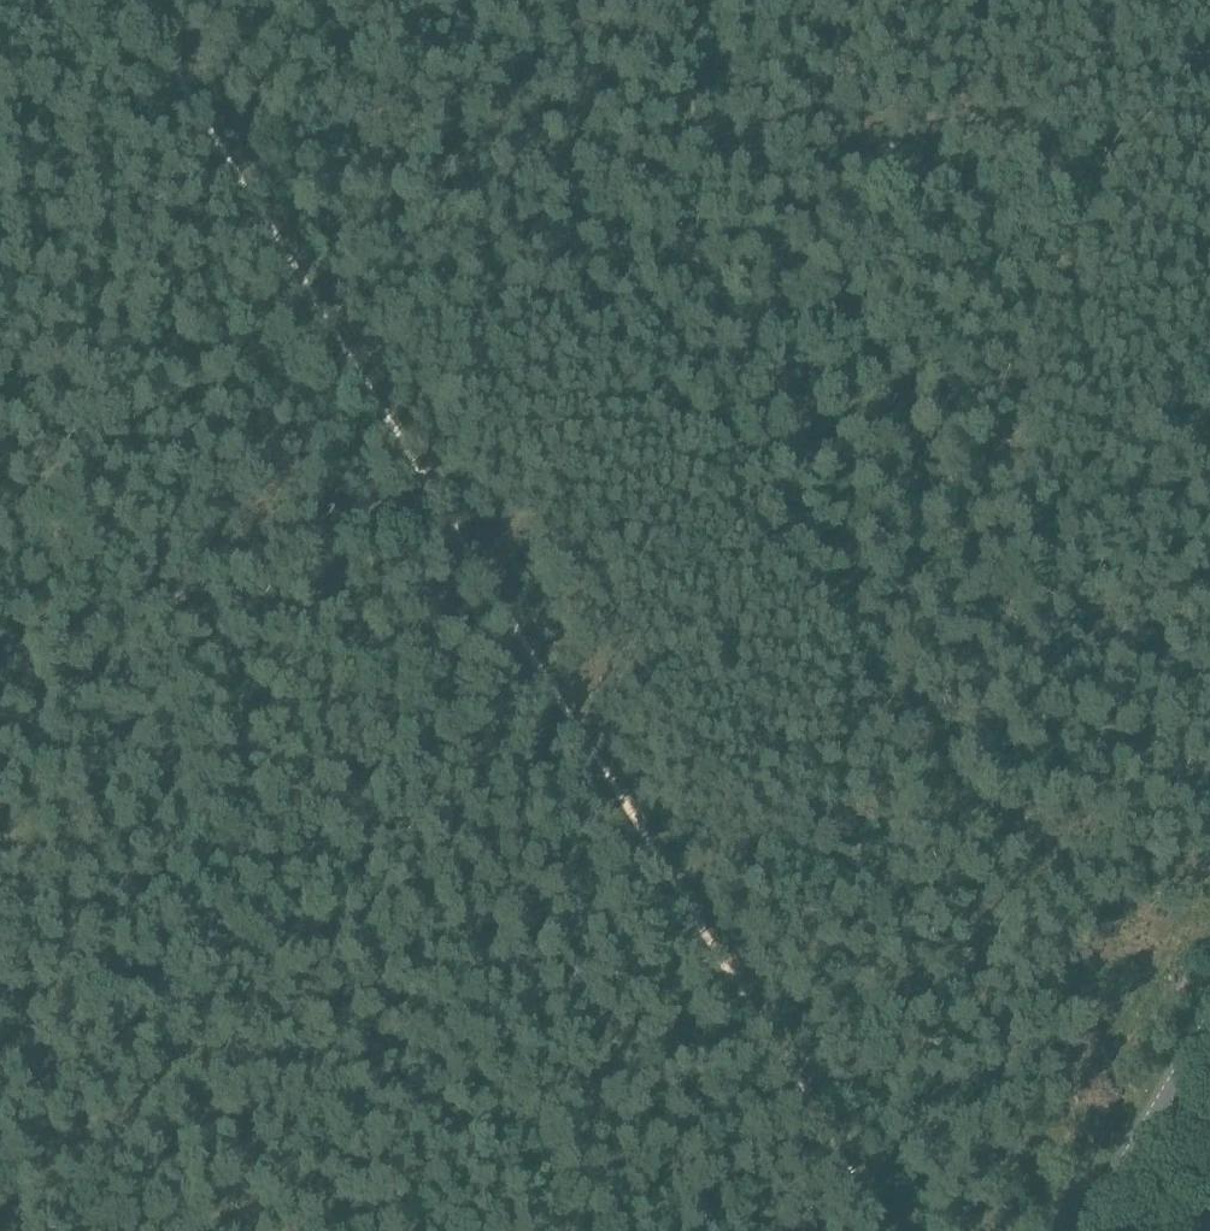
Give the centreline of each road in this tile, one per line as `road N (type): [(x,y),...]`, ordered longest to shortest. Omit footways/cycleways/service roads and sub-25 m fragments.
road 1 (tertiary): [(1084,1230),(1209,1022)]

